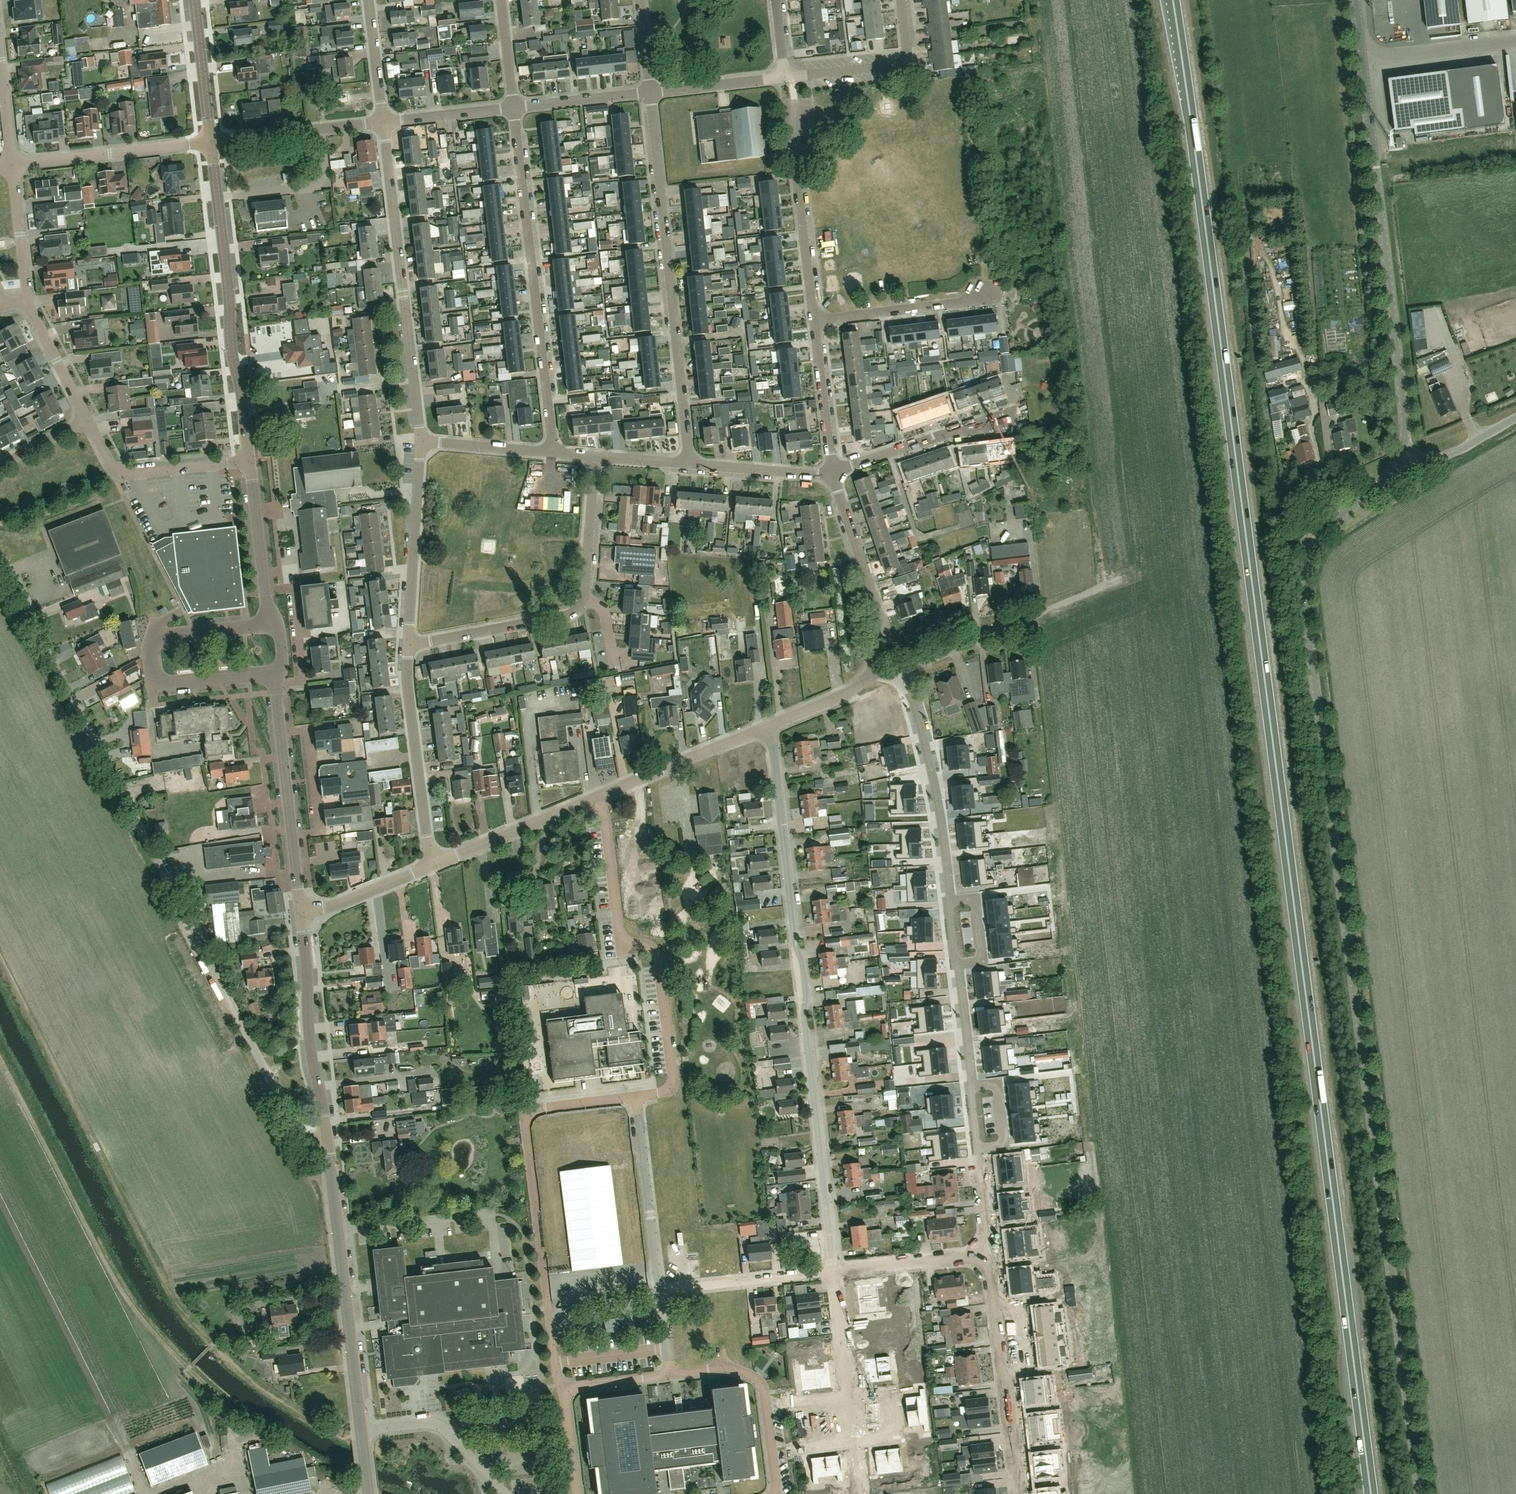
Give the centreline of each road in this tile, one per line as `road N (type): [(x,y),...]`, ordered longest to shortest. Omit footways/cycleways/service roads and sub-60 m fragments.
road 1 (trunk): [(1371,1493),(1173,0)]
road 2 (unclassified): [(1421,1493),(1305,603),(1312,544),(1380,484),(1402,453)]
road 3 (unclassified): [(327,1141),(298,1130),(0,561)]
road 4 (residential): [(969,1256),(987,1221),(941,831),(903,675)]
road 5 (residential): [(835,1271),(770,726)]
road 6 (residential): [(637,1097),(523,1116),(557,1381),(566,1389)]
road 7 (unclassified): [(1402,453),(1405,420),(1362,61)]
road 8 (residential): [(689,463),(652,93)]
road 9 (track): [(187,1369),(118,1283),(0,1059)]
road 10 (residential): [(597,798),(620,933),(660,960),(673,1085),(637,1097)]
road 11 (residential): [(551,452),(514,109)]
road 12 (residential): [(409,645),(574,611),(583,601),(596,456)]
road 13 (residential): [(423,442),(383,122)]
road 14 (tertiary): [(361,1431),(327,1141)]
road 15 (residential): [(277,673),(167,684),(152,674),(150,648),(167,634),(274,625)]
road 16 (tertiary): [(249,461),(217,198)]
road 17 (residential): [(1014,1493),(993,1283),(969,1256)]
road 18 (unclassified): [(903,675),(1126,578)]
road 19 (tertiary): [(327,1141),(312,1060),(301,911)]
road 20 (residential): [(863,1493),(835,1271)]
road 21 (unclassified): [(431,865),(409,645)]
road 22 (residential): [(870,673),(882,621),(834,473)]
road 23 (residential): [(814,320),(794,143),(798,115)]
road 24 (residential): [(775,1493),(758,1379),(711,1368),(670,1375)]
road 25 (unclassified): [(409,645),(423,442)]
road 26 (residential): [(11,164),(211,141)]
road 27 (residential): [(637,1097),(661,1292)]
road 28 (residential): [(249,461),(128,475),(112,465),(87,420)]
road 29 (unclassified): [(597,798),(770,726)]
road 30 (residential): [(784,77),(903,66),(901,0)]
road 31 (residential): [(834,473),(1007,419)]
road 32 (unclassified): [(431,865),(597,798)]
road 33 (residential): [(661,1292),(835,1271)]
road 34 (residential): [(814,320),(961,303),(985,293)]
road 35 (unclassified): [(505,1493),(442,1428),(361,1431)]
road 36 (residential): [(217,198),(318,186),(326,177),(321,129)]
road 37 (residential): [(292,835),(320,832),(309,730),(281,734)]
road 38 (residential): [(834,473),(814,320)]
road 39 (unclassified): [(1362,61),(1515,42)]
road 40 (residential): [(276,684),(304,681),(296,589),(265,592)]
road 41 (unclassified): [(834,473),(689,463)]
road 42 (residential): [(30,308),(11,164)]
road 43 (tertiary): [(211,141),(194,0)]
road 44 (unclassified): [(514,109),(652,93)]
road 45 (unclassified): [(301,911),(431,865)]
road 46 (residential): [(835,1271),(969,1256)]
road 47 (unclassified): [(652,93),(784,77)]
road 48 (tertiary): [(265,592),(249,461)]
road 49 (unclassified): [(383,122),(514,109)]
road 50 (unclassified): [(551,452),(423,442)]
road 51 (residential): [(87,420),(30,308)]
road 52 (unclassified): [(1402,453),(1451,454),(1515,417)]
road 53 (residential): [(383,122),(368,0)]

